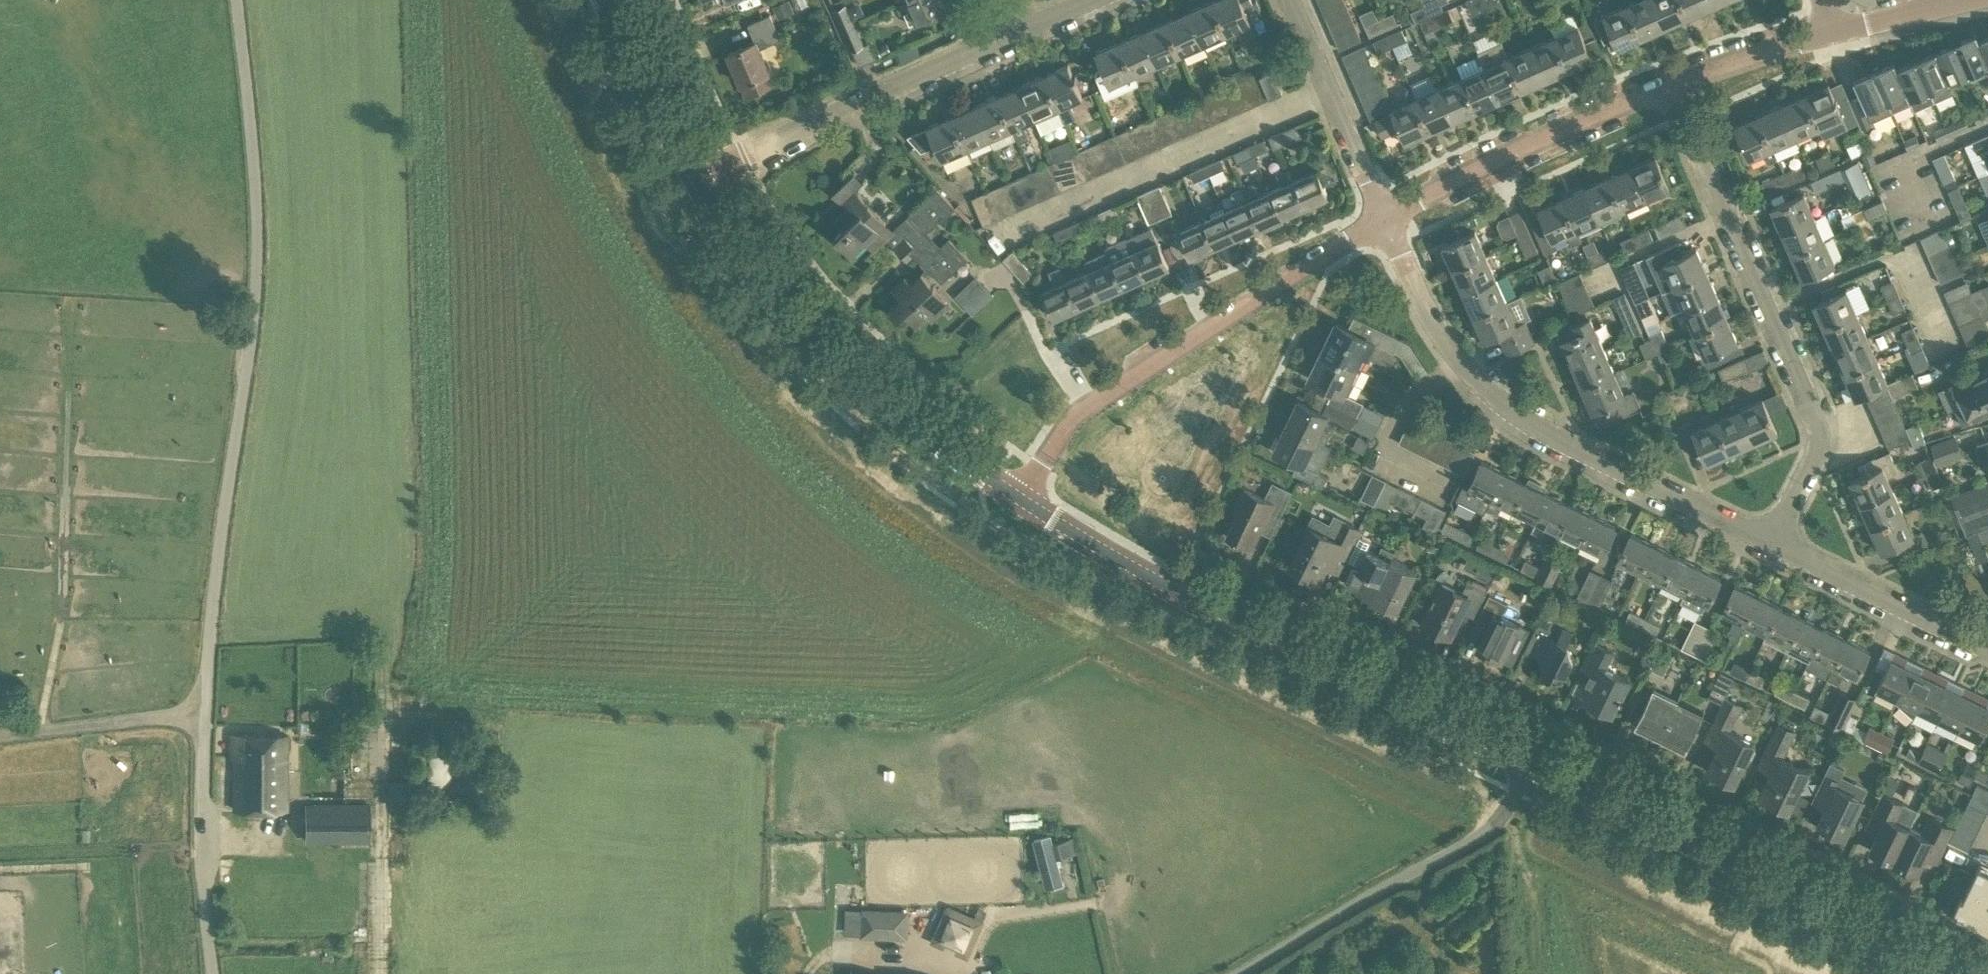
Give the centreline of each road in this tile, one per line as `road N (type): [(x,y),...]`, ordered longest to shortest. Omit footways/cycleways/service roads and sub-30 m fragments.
road 1 (unclassified): [(213,973),(204,900),(204,715),(256,275),(236,0)]
road 2 (secondary): [(1533,764),(1173,588),(1017,497)]
road 3 (residential): [(1773,542),(1552,438),(1500,404),(1431,322),(1387,221)]
road 4 (residential): [(1773,542),(1814,462),(1815,423),(1667,91)]
road 5 (secondary): [(1963,973),(1533,764)]
road 6 (residential): [(1017,497),(1078,416),(1387,221)]
road 7 (secondary): [(1017,497),(848,368),(736,248),(694,186)]
road 8 (track): [(38,732),(62,618),(71,301)]
road 9 (unclassified): [(1237,973),(1494,824),(1533,764)]
road 10 (residential): [(694,186),(742,154),(1012,30)]
road 11 (residential): [(1019,226),(1329,92)]
road 12 (residential): [(1387,221),(1667,91)]
road 13 (residential): [(1987,644),(1773,542)]
road 14 (secondary): [(694,186),(607,0)]
road 15 (track): [(204,715),(0,736)]
road 16 (residential): [(1667,91),(1831,32)]
road 17 (residential): [(1387,221),(1329,92)]
road 18 (residential): [(1831,32),(1968,0)]

